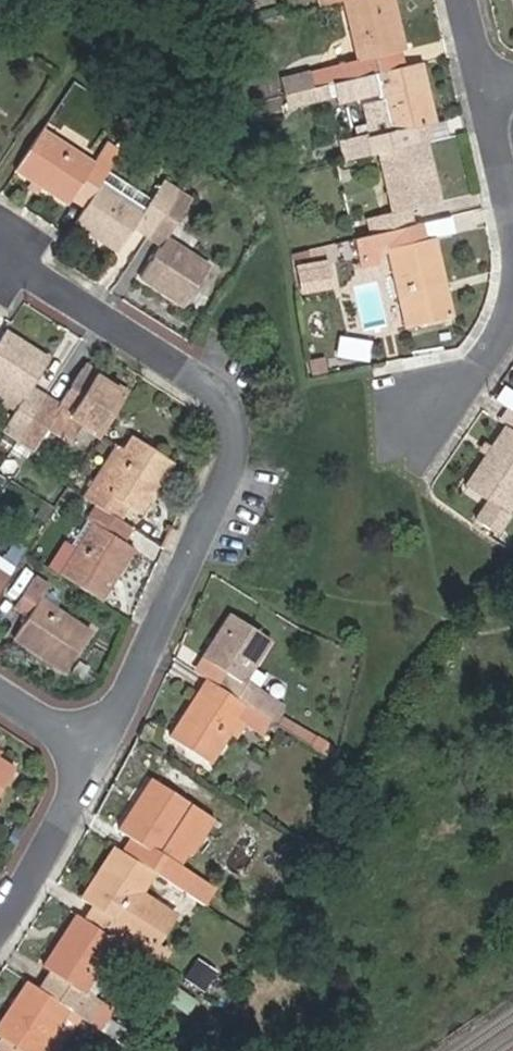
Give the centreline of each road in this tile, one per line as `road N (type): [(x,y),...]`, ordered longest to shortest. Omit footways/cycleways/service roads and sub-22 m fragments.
road 1 (residential): [(2,249),(187,368),(220,392),(240,423),(242,455),(227,492),(138,692),(99,752)]
road 2 (residential): [(99,752),(68,820),(0,927)]
road 3 (residential): [(415,412),(472,382),(512,330)]

